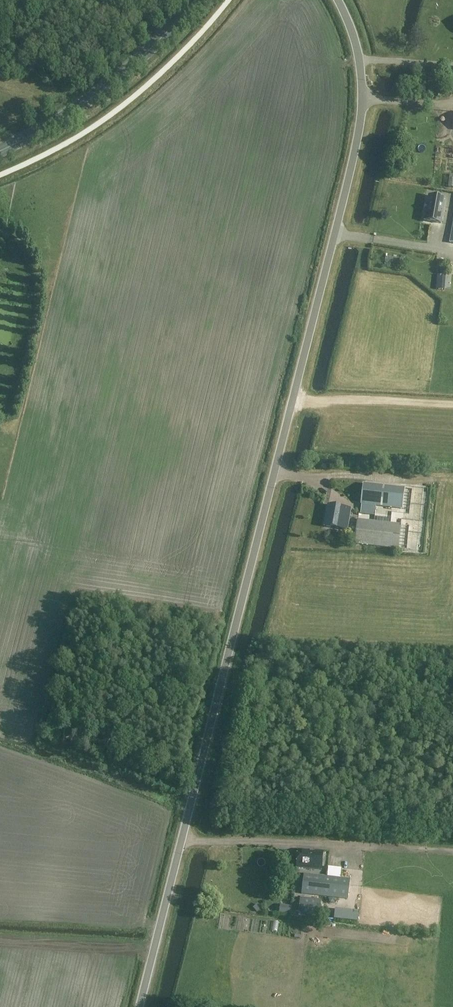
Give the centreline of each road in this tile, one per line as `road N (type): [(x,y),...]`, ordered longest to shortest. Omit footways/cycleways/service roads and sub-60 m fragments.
road 1 (unclassified): [(141,1006),(360,139),(359,61),(338,0)]
road 2 (track): [(182,840),(452,852)]
road 3 (primary): [(0,148),(107,83),(198,0)]
road 4 (track): [(295,401),(452,404)]

